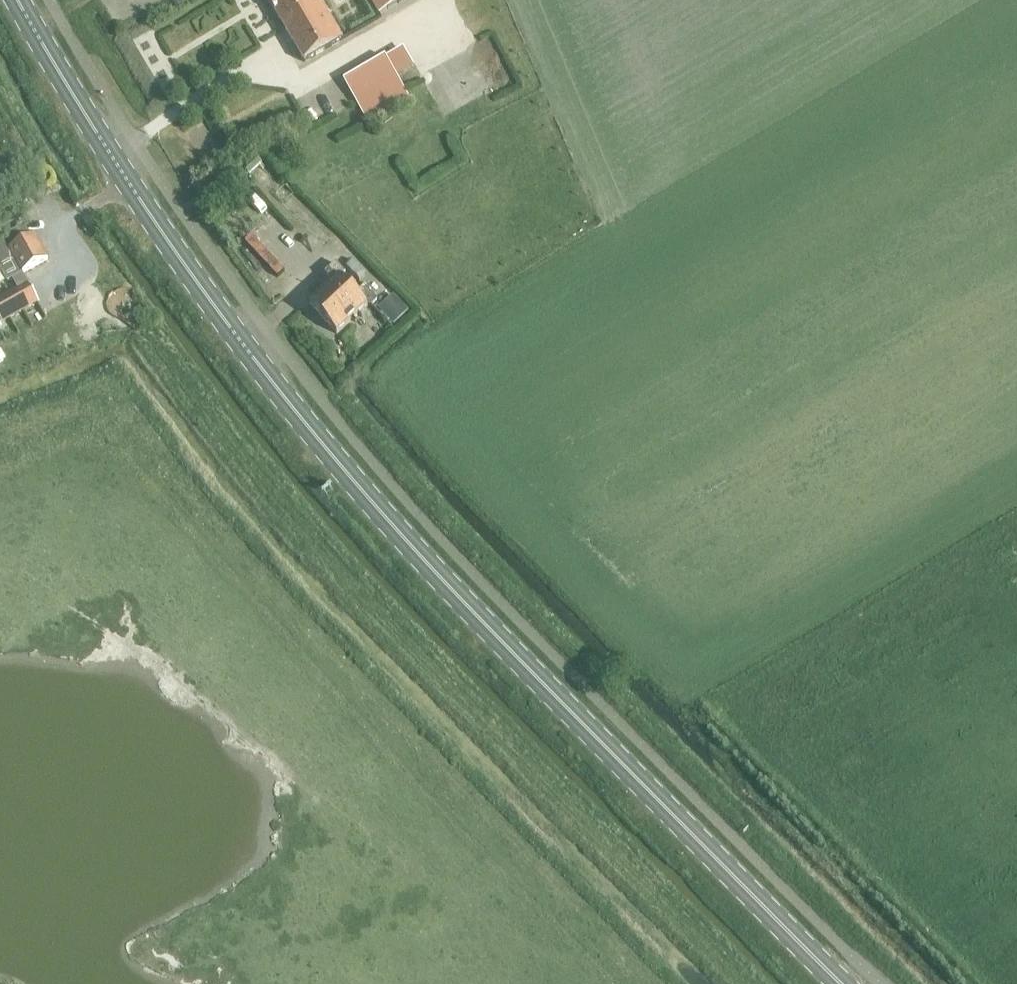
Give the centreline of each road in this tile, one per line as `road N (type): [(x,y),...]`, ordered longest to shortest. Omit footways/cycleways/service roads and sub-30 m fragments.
road 1 (primary): [(842,983),(454,601),(312,439),(124,185),(14,0)]

